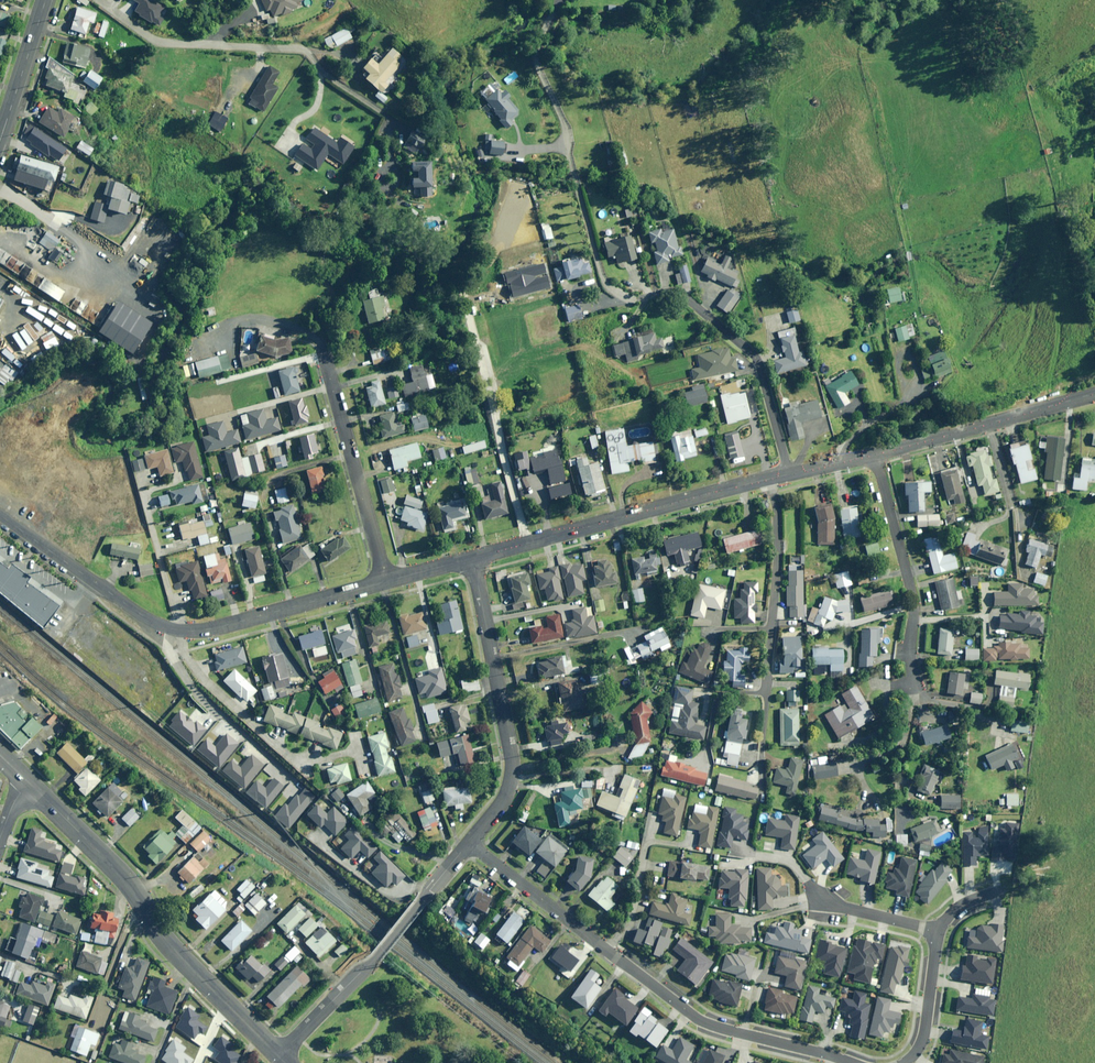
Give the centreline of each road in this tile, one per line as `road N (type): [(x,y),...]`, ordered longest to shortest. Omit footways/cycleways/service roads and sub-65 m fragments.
road 1 (residential): [(850,1062),(706,1022),(467,842)]
road 2 (unclassified): [(0,516),(141,614),(180,630),(385,581)]
road 3 (unclassified): [(278,1055),(30,784)]
road 4 (unclassified): [(471,558),(769,479)]
road 5 (residential): [(471,558),(513,763),(507,795),(467,842)]
road 6 (residential): [(467,842),(365,968),(278,1055)]
road 7 (residential): [(637,299),(679,291),(757,359),(789,474)]
road 8 (residential): [(909,687),(914,600),(874,454)]
road 9 (unknown): [(463,315),(528,543)]
road 10 (residential): [(323,354),(385,581)]
road 11 (unclassified): [(874,454),(1094,392)]
road 12 (residential): [(771,628),(778,551),(769,479)]
road 13 (tertiary): [(0,142),(45,0)]
road 14 (residential): [(930,936),(917,1039),(903,1062)]
road 15 (residential): [(930,936),(812,903)]

